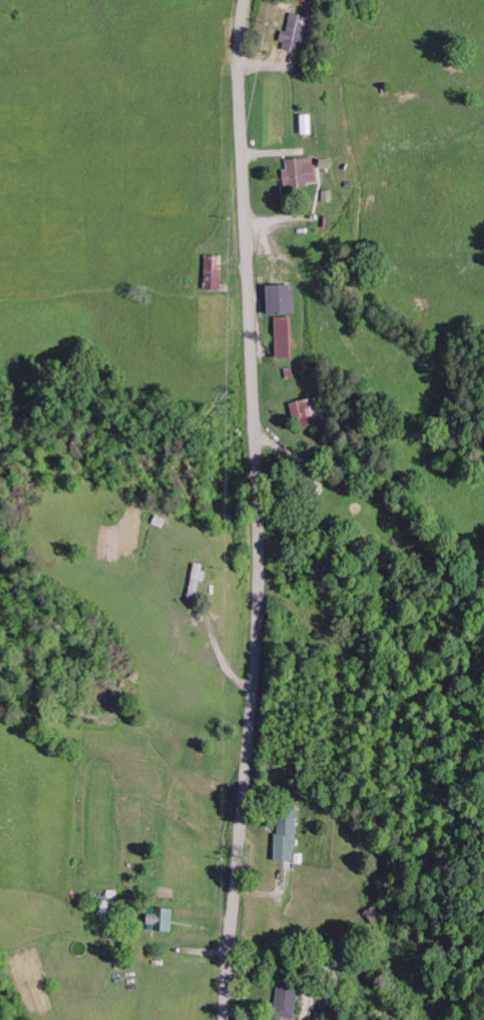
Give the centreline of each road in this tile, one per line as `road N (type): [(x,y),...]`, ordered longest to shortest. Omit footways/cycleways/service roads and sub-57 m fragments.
road 1 (tertiary): [(225,1019),(261,566),(240,99),(246,0)]

